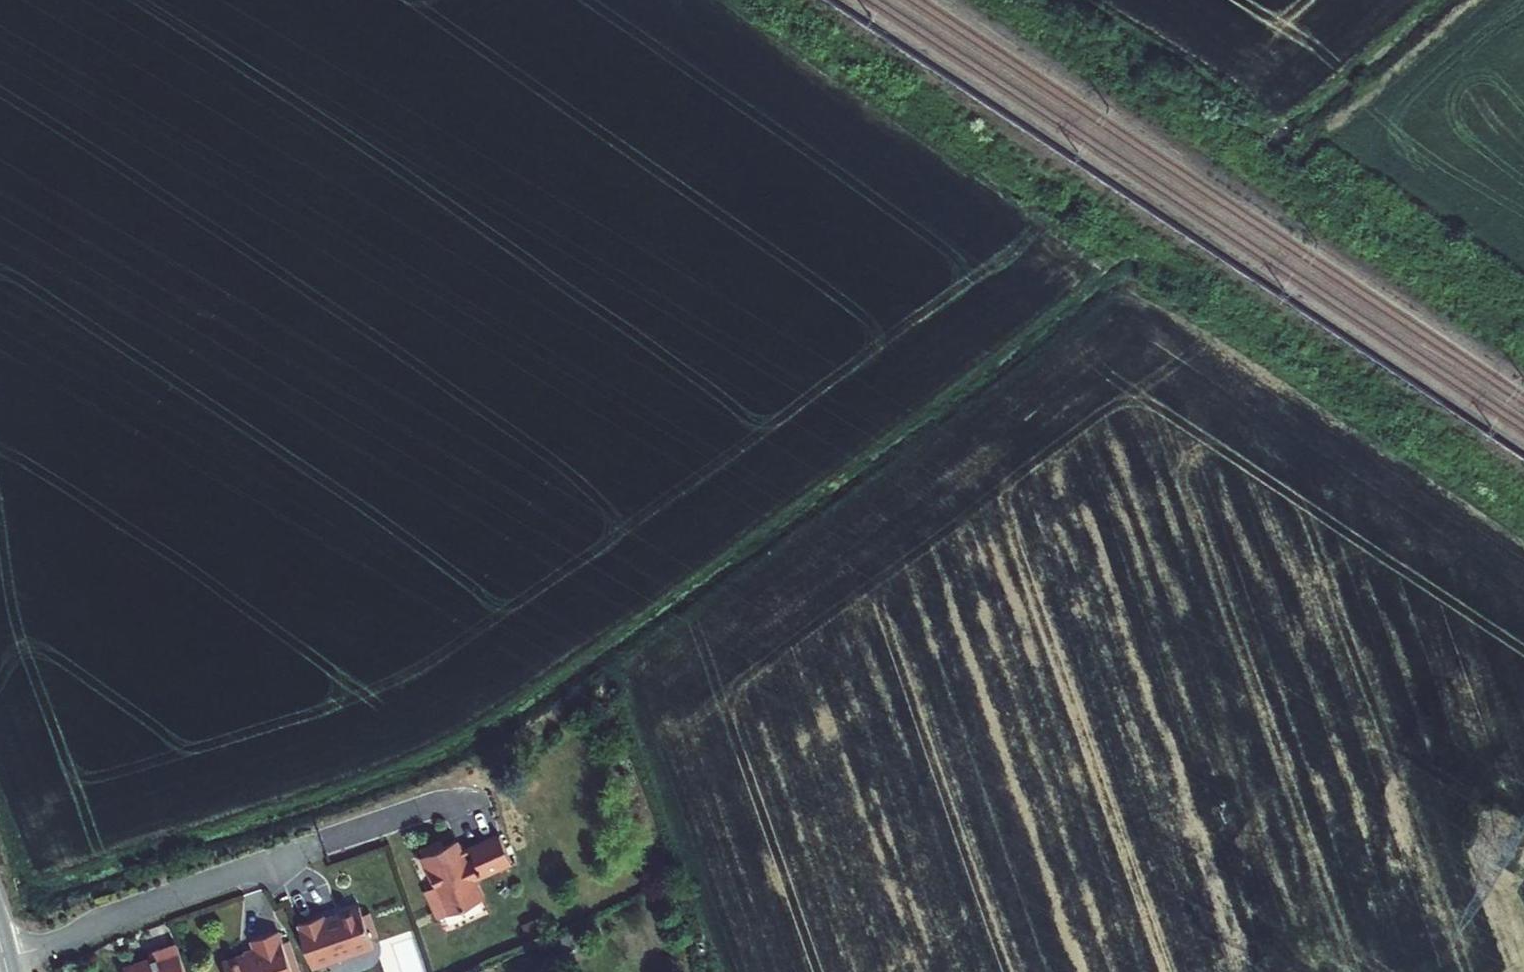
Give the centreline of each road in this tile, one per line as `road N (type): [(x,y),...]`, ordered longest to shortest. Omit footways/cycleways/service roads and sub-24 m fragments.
road 1 (residential): [(3,955),(319,844)]

